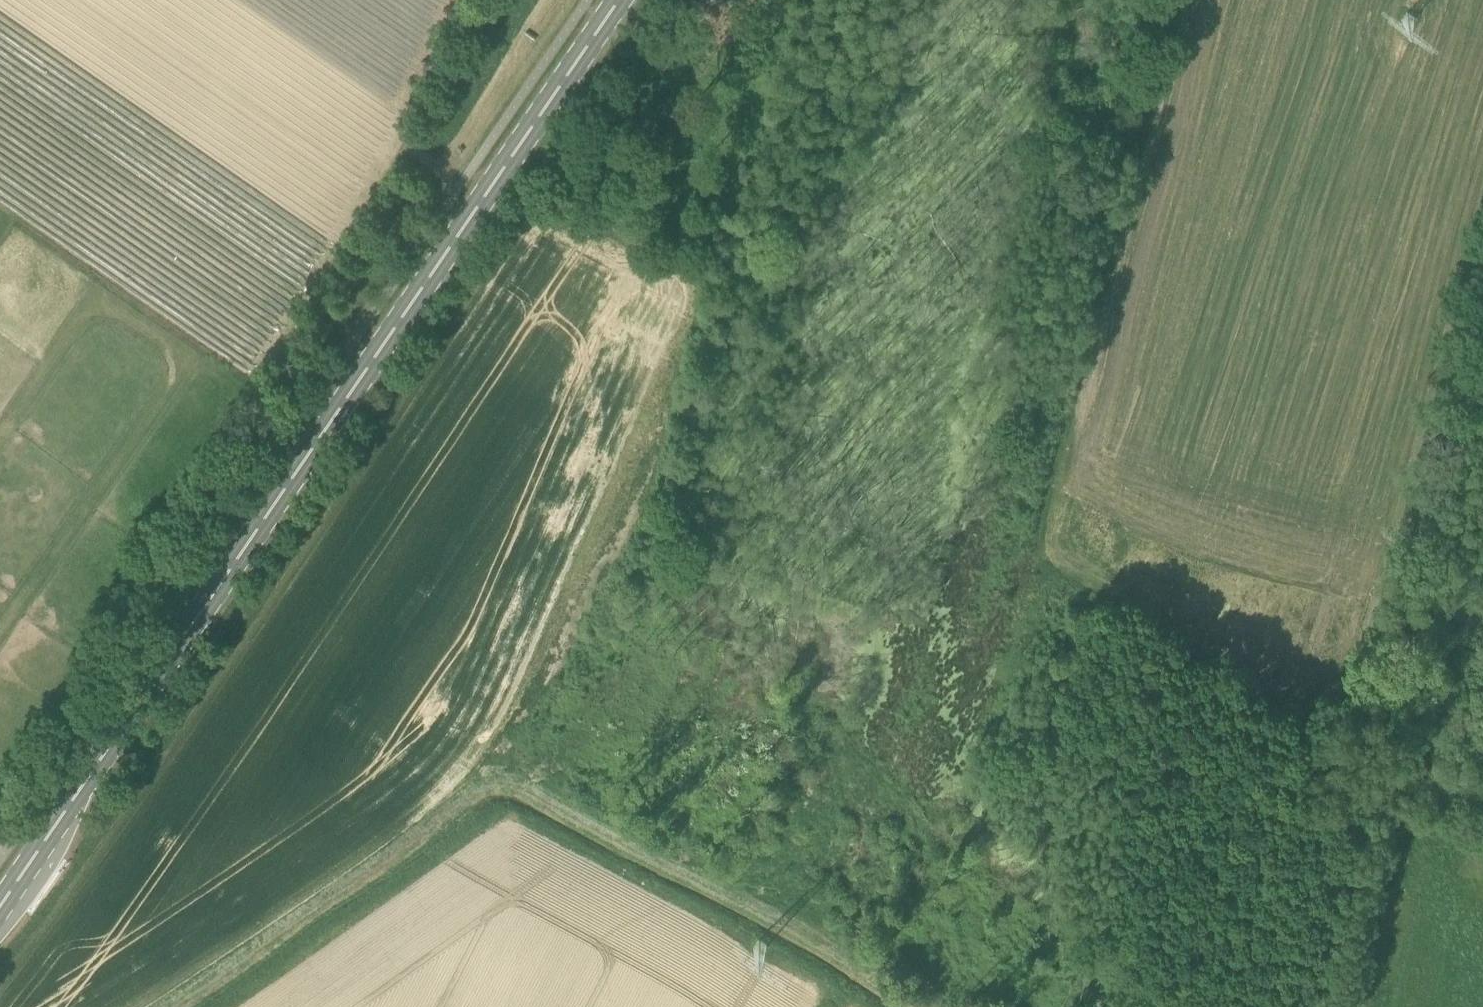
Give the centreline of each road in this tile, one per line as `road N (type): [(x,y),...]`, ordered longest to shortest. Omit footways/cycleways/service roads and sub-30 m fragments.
road 1 (primary): [(0,909),(621,0)]
road 2 (track): [(511,780),(812,938),(919,1006)]

